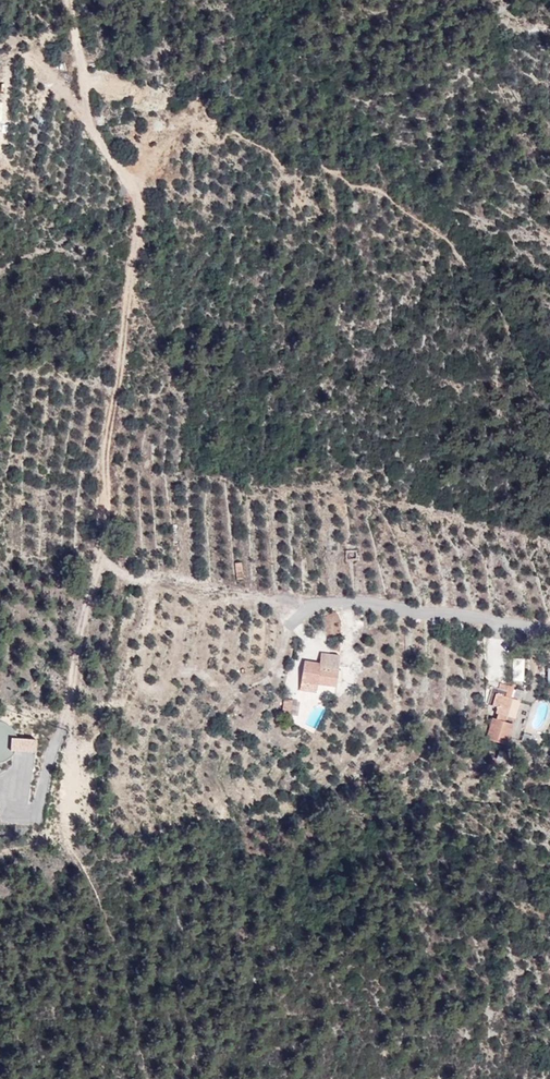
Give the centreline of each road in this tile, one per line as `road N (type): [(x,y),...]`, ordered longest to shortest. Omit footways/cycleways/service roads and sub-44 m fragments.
road 1 (track): [(64,0),(82,118),(122,179),(136,223),(107,427),(103,563),(62,728)]
road 2 (track): [(103,563),(146,582),(184,581),(300,615)]

